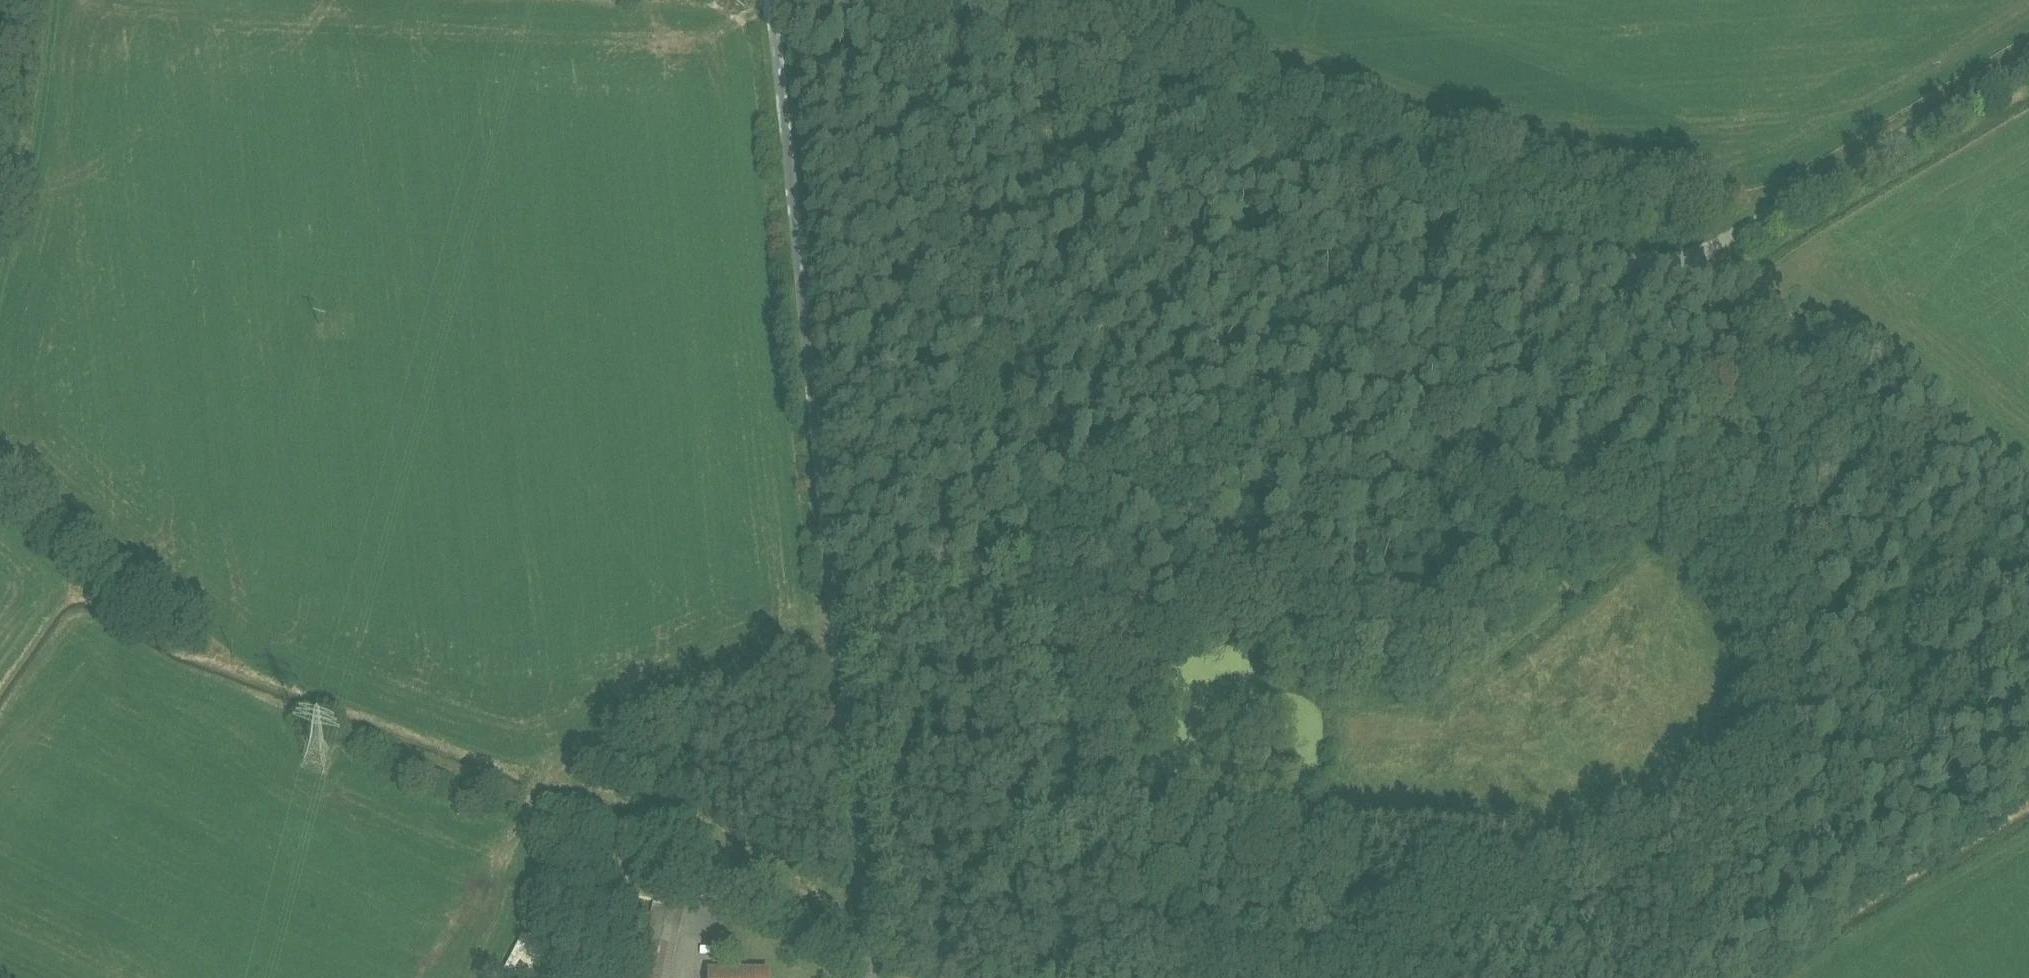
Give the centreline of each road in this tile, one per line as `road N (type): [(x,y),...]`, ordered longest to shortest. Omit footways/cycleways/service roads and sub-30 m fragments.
road 1 (residential): [(2028,58),(1698,261),(1657,264),(880,0)]
road 2 (residential): [(772,0),(870,977)]
road 3 (track): [(1698,261),(1910,395),(2028,482)]

